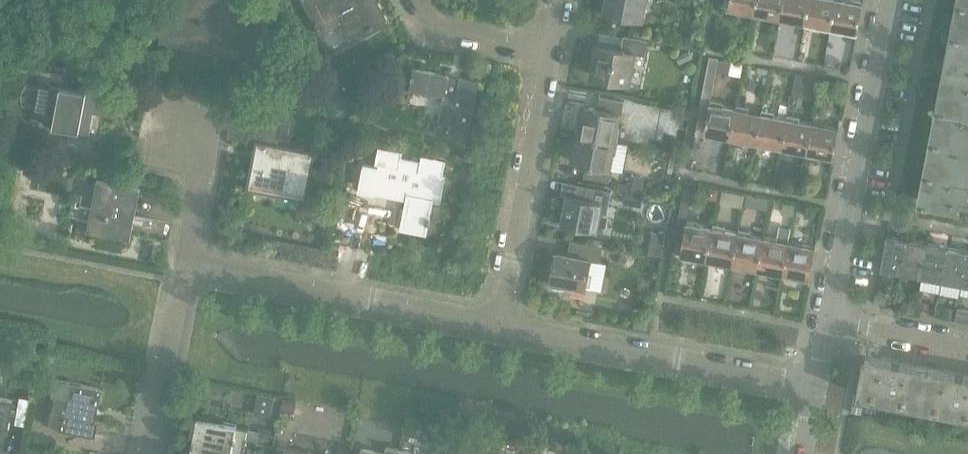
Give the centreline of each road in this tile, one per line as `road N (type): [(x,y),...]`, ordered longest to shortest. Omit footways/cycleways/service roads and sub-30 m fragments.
road 1 (residential): [(832,328),(890,0)]
road 2 (residential): [(815,386),(497,327)]
road 3 (residential): [(497,327),(185,268)]
road 4 (residential): [(549,55),(497,327)]
road 5 (residential): [(147,453),(185,268)]
road 6 (residential): [(185,268),(218,100)]
road 7 (residential): [(549,55),(436,32),(409,0)]
road 8 (residential): [(832,328),(967,354)]

